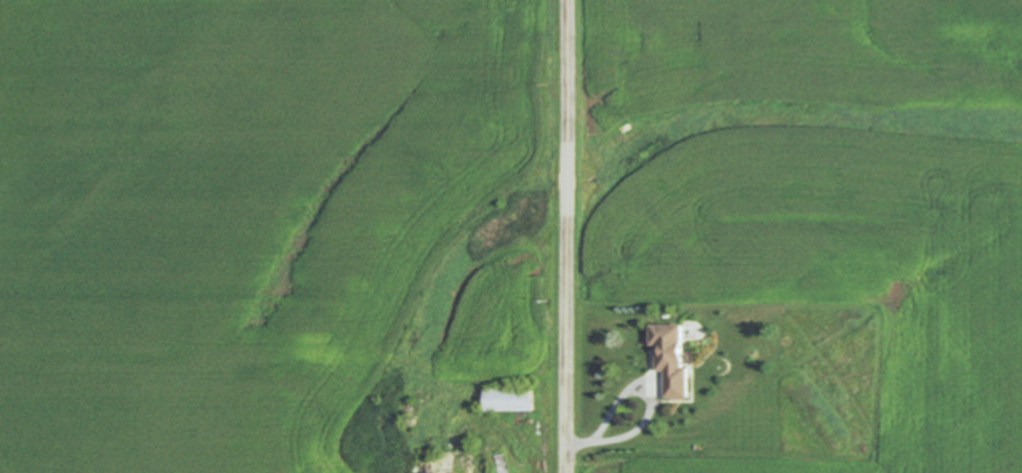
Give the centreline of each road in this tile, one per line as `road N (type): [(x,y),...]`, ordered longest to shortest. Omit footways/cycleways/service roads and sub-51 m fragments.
road 1 (residential): [(569,472),(570,0)]

